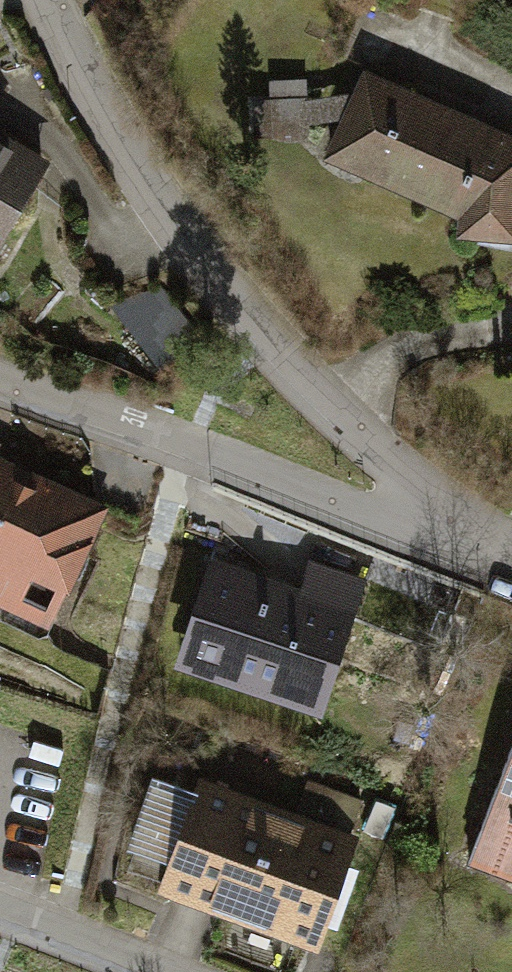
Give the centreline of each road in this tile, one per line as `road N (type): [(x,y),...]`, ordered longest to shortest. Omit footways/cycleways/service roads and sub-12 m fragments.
road 1 (residential): [(481,560),(219,294),(71,72),(48,0)]
road 2 (residential): [(481,560),(0,391)]
road 3 (residential): [(130,971),(0,921)]

